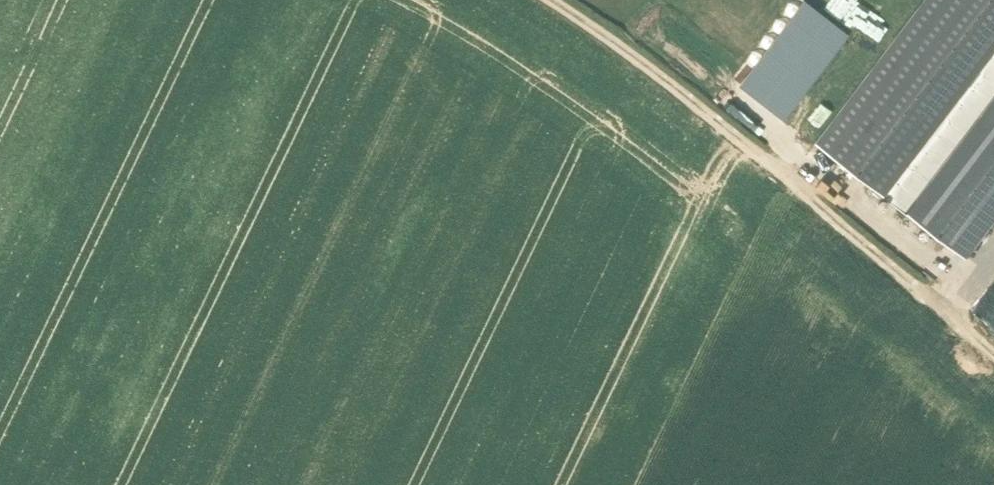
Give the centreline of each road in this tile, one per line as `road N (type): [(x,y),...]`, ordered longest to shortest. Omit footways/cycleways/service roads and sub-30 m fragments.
road 1 (track): [(552,0),(700,104),(993,355)]

